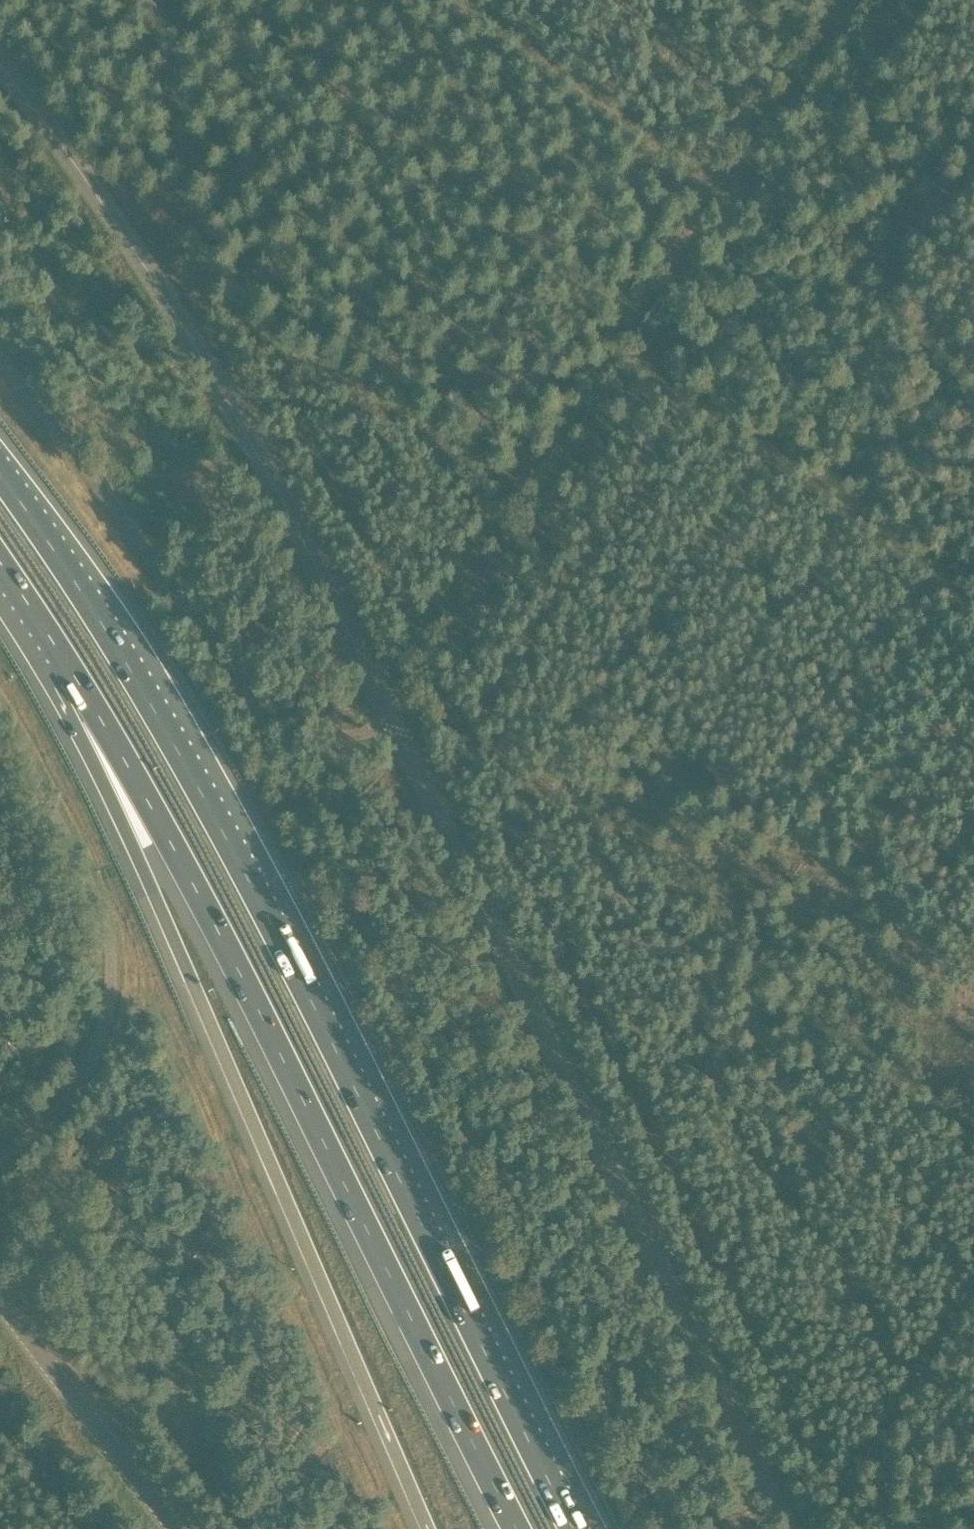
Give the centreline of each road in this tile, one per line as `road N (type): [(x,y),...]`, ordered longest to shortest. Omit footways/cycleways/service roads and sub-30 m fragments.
road 1 (tertiary): [(785,1528),(338,613),(158,286),(0,71)]
road 2 (motorway): [(573,1528),(227,839),(126,664),(0,474)]
road 3 (motorway): [(75,677),(174,851),(517,1528)]
road 4 (motorway): [(75,677),(135,853),(429,1528)]
road 5 (unclassified): [(0,723),(92,876),(111,967),(100,1044),(55,1113),(0,1162)]
road 6 (tertiary): [(171,1528),(0,1303)]
road 7 (motorway): [(0,562),(75,677)]

